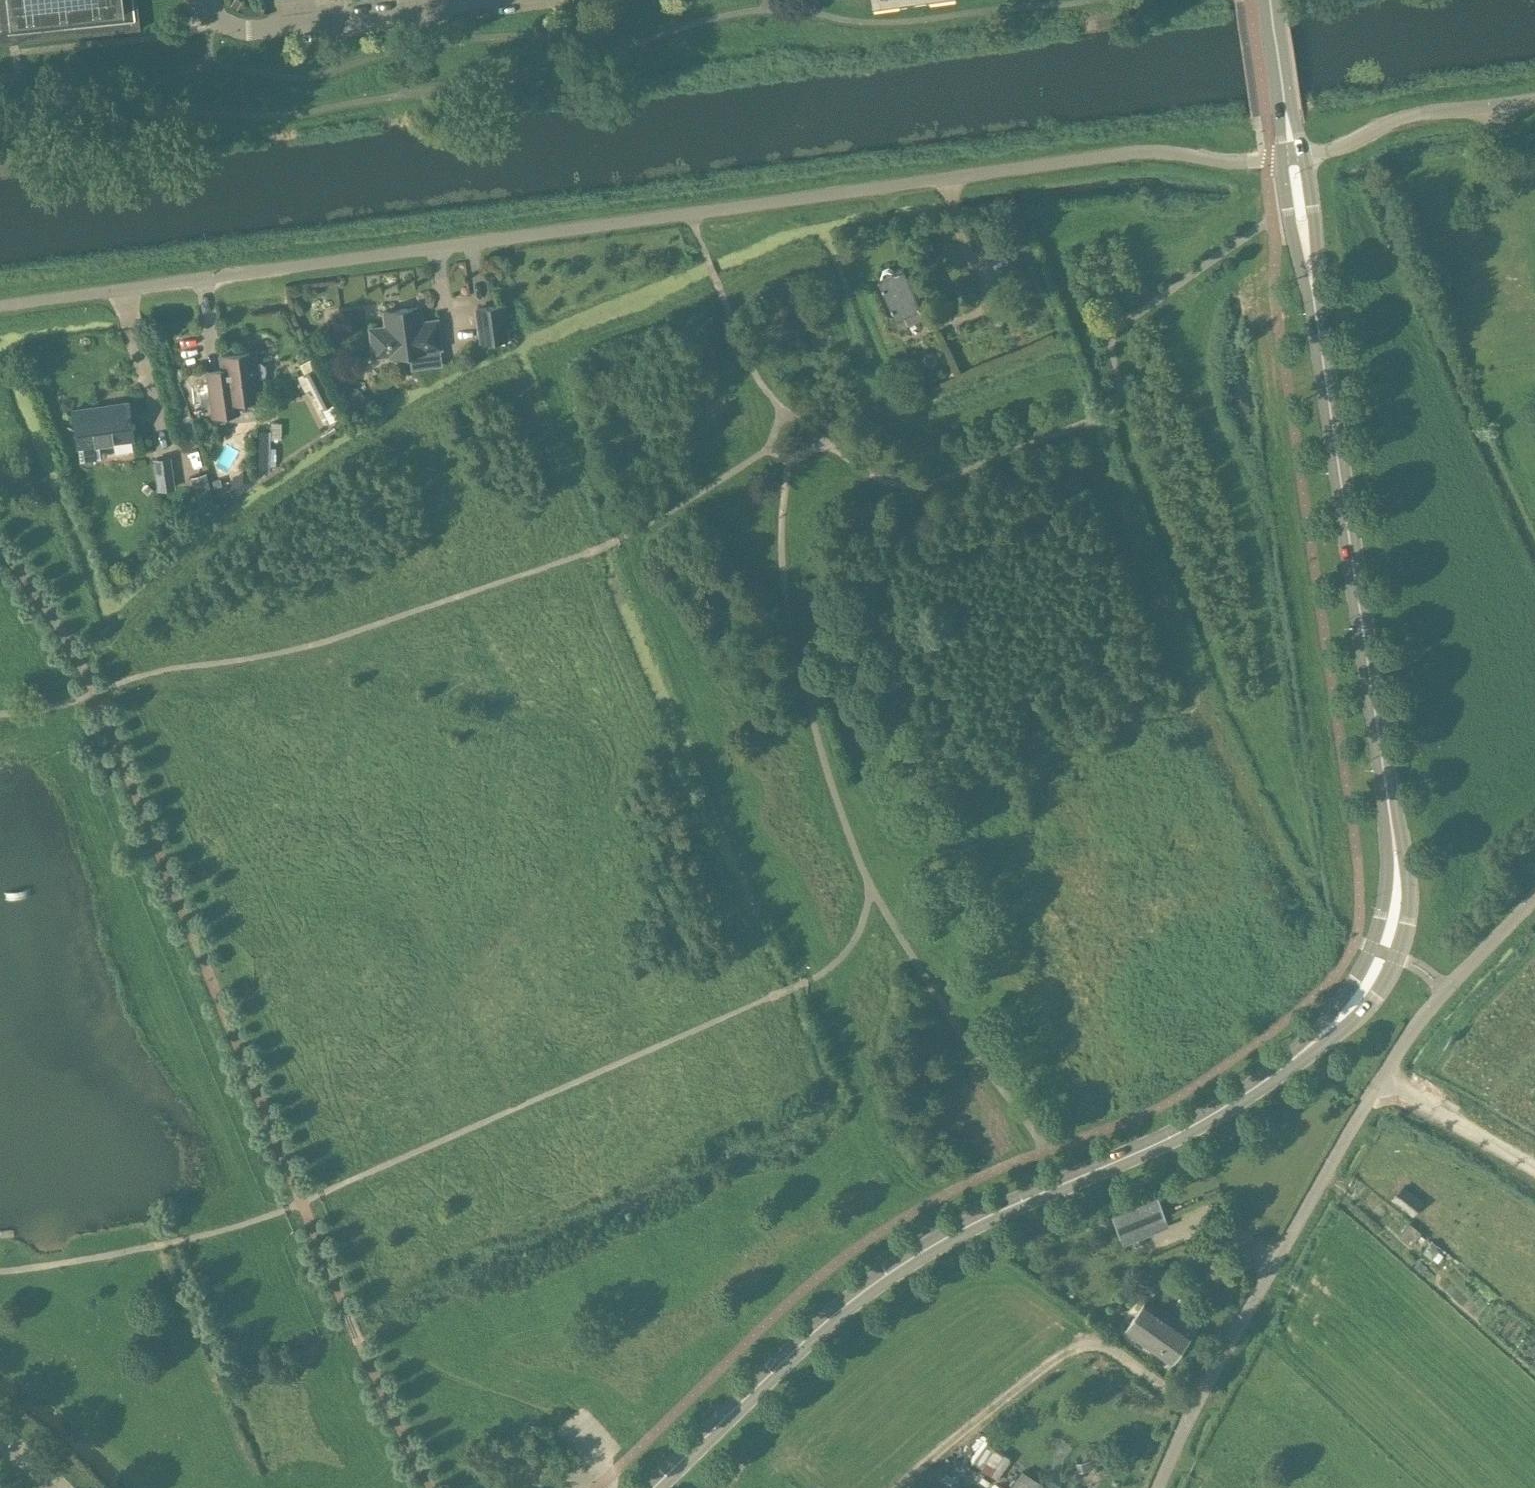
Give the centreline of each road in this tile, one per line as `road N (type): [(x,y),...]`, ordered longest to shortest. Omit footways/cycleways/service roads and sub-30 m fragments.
road 1 (unclassified): [(0,305),(1136,150),(1265,163),(1291,155)]
road 2 (tertiary): [(649,1487),(875,1280),(967,1225),(1114,1164),(1233,1101),(1298,1057)]
road 3 (tertiary): [(1396,835),(1305,244)]
road 4 (unclassified): [(1163,1487),(1216,1374),(1370,1096)]
road 5 (residential): [(474,0),(248,30),(217,25),(203,0)]
road 6 (tertiary): [(1298,1057),(1356,1020),(1399,960),(1410,893),(1396,835)]
road 7 (unclassified): [(1370,1096),(1393,1053),(1534,899)]
road 8 (unclassified): [(1291,155),(1347,146),(1421,112),(1534,99)]
road 9 (tertiary): [(1396,835),(1369,948),(1298,1057)]
road 10 (unclassified): [(1534,1167),(1459,1128),(1370,1096)]
road 11 (tertiary): [(1291,155),(1270,0)]

